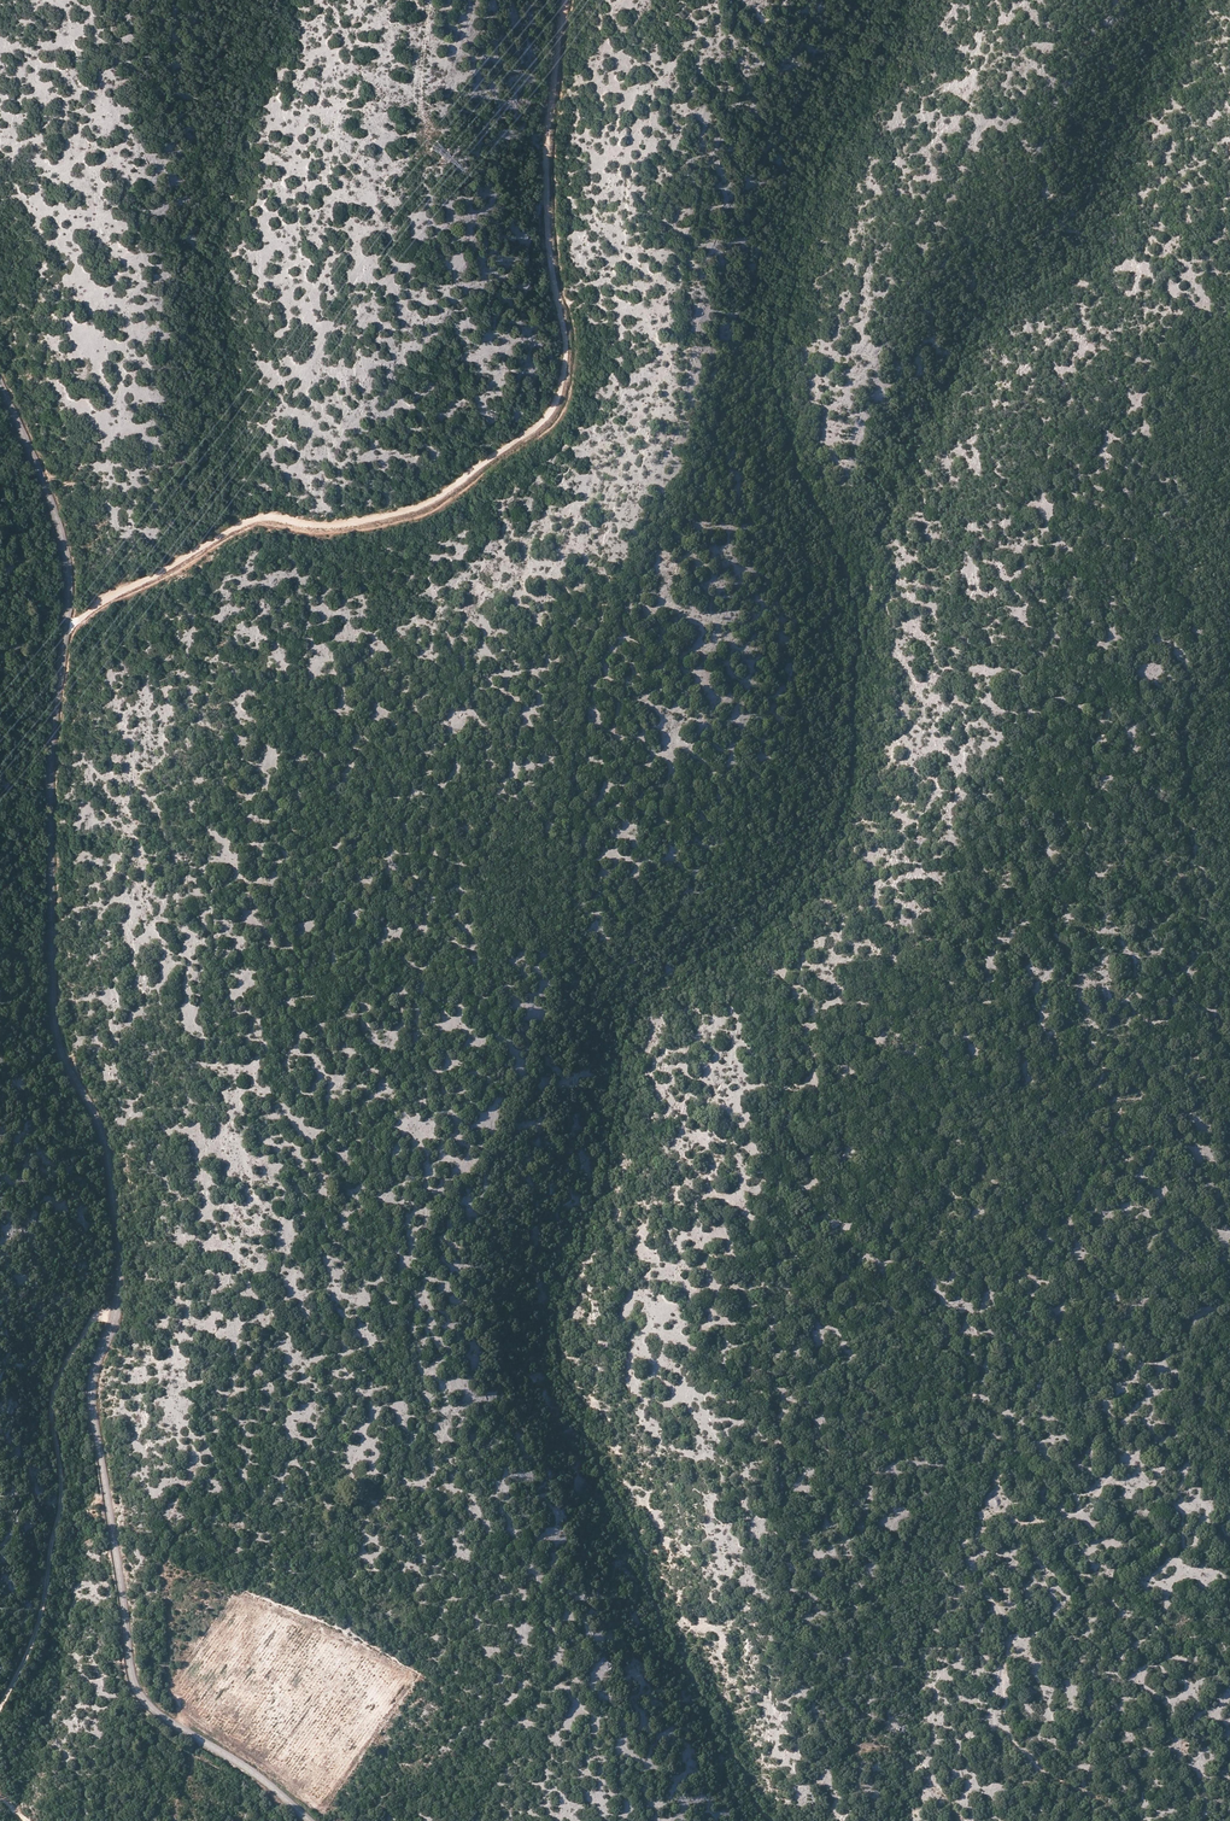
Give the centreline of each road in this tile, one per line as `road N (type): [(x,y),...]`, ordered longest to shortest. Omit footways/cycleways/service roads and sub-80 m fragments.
road 1 (tertiary): [(312,1820),(176,1725),(132,1677),(92,1388),(116,1314),(119,1250),(106,1150),(61,1055),(52,984),(53,756),(70,574),(42,477),(0,383)]
road 2 (track): [(565,0),(546,147),(551,268),(566,342),(555,405),(535,429),(427,505),(362,523),(243,523),(153,578),(103,597),(67,627)]
road 3 (track): [(116,1314),(96,1316),(60,1373),(51,1411),(60,1507),(48,1588),(33,1642),(0,1710)]

